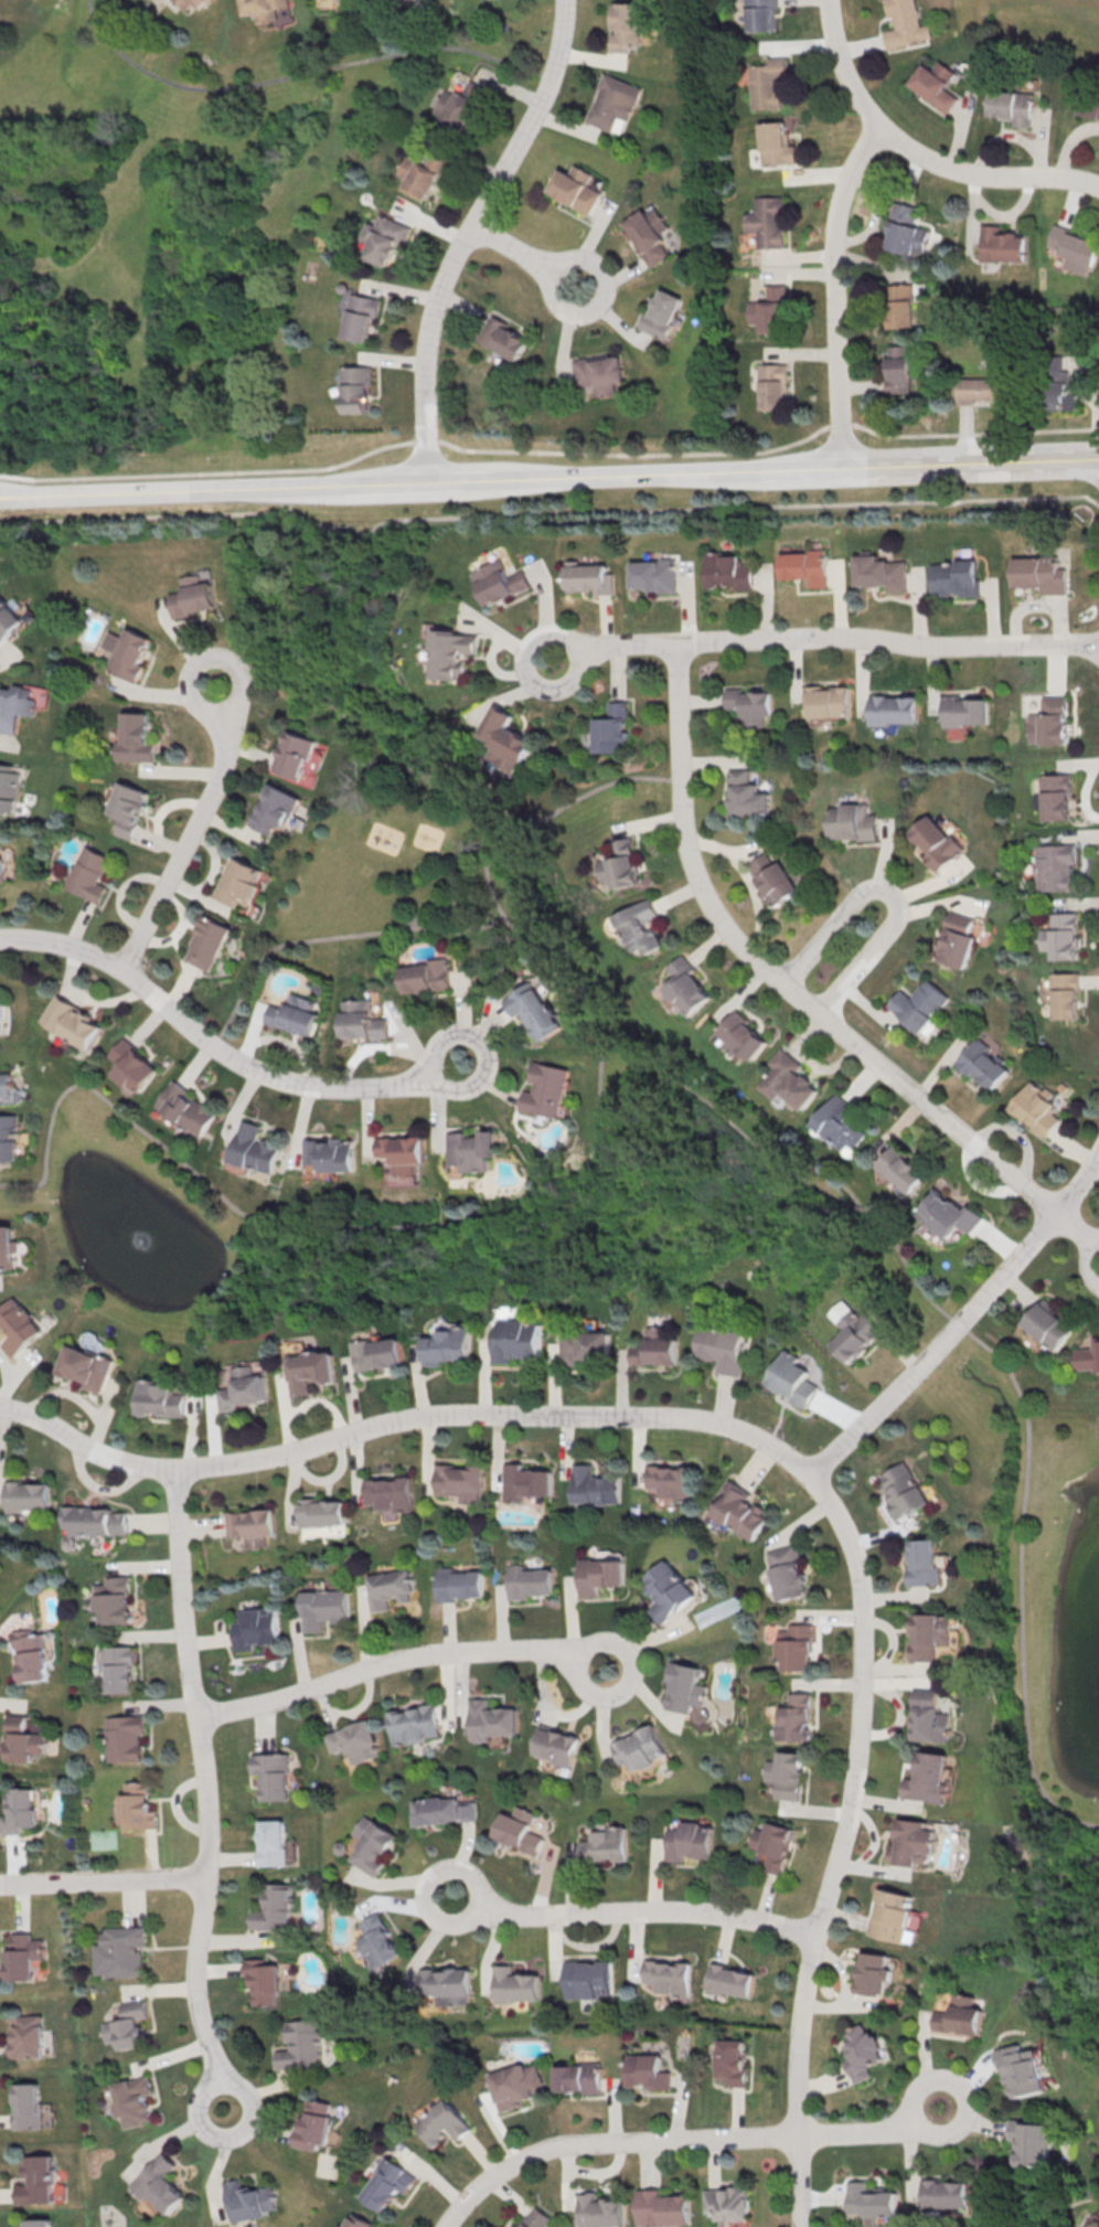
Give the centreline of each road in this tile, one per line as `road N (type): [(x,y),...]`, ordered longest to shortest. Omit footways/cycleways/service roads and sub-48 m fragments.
road 1 (residential): [(0,1405),(145,1467),(257,1460),(394,1419),(456,1413),(691,1417),(754,1434),(809,1474),(843,1526),(861,1612),(849,1819),(814,1935),(799,2026),(802,2226)]
road 2 (tertiary): [(1098,460),(297,487)]
road 3 (residential): [(676,644),(684,831),(713,912),(730,936),(1056,1212)]
road 4 (residential): [(175,1469),(180,1590),(207,1831),(194,1992),(222,2108)]
road 5 (residential): [(443,2226),(486,2181),(559,2145),(893,2131),(941,2107)]
road 6 (residential): [(425,482),(424,361),(435,299),(550,77),(562,0)]
road 7 (residential): [(0,937),(46,940),(99,958),(211,1046),(276,1078),(383,1086),(429,1073)]
road 8 (residential): [(1098,1156),(960,1324),(809,1474)]
road 9 (residential): [(676,644),(1098,644)]
road 10 (residential): [(196,1717),(430,1653),(553,1649),(605,1669)]
road 11 (residential): [(814,1935),(681,1909),(497,1915),(449,1896)]
road 12 (residential): [(841,470),(834,246),(846,182),(877,128)]
road 13 (residential): [(223,713),(220,774),(118,969)]
road 14 (residential): [(877,128),(936,162),(980,174),(1098,187)]
road 15 (tertiary): [(205,490),(0,497)]
road 16 (residential): [(0,1884),(204,1876)]
road 17 (residential): [(578,251),(545,267),(543,287),(563,309),(591,305),(601,288),(600,268),(578,251)]
road 18 (residential): [(429,1073),(445,1089),(468,1089),(483,1073),(483,1051),(468,1034),(445,1034),(428,1051),(429,1073)]
road 19 (residential): [(223,713),(238,699),(239,678),(225,661),(204,660),(188,674),(186,696),(201,712),(223,713)]
road 20 (residential): [(877,128),(835,50),(828,0)]
road 21 (residential): [(551,660),(676,644)]

